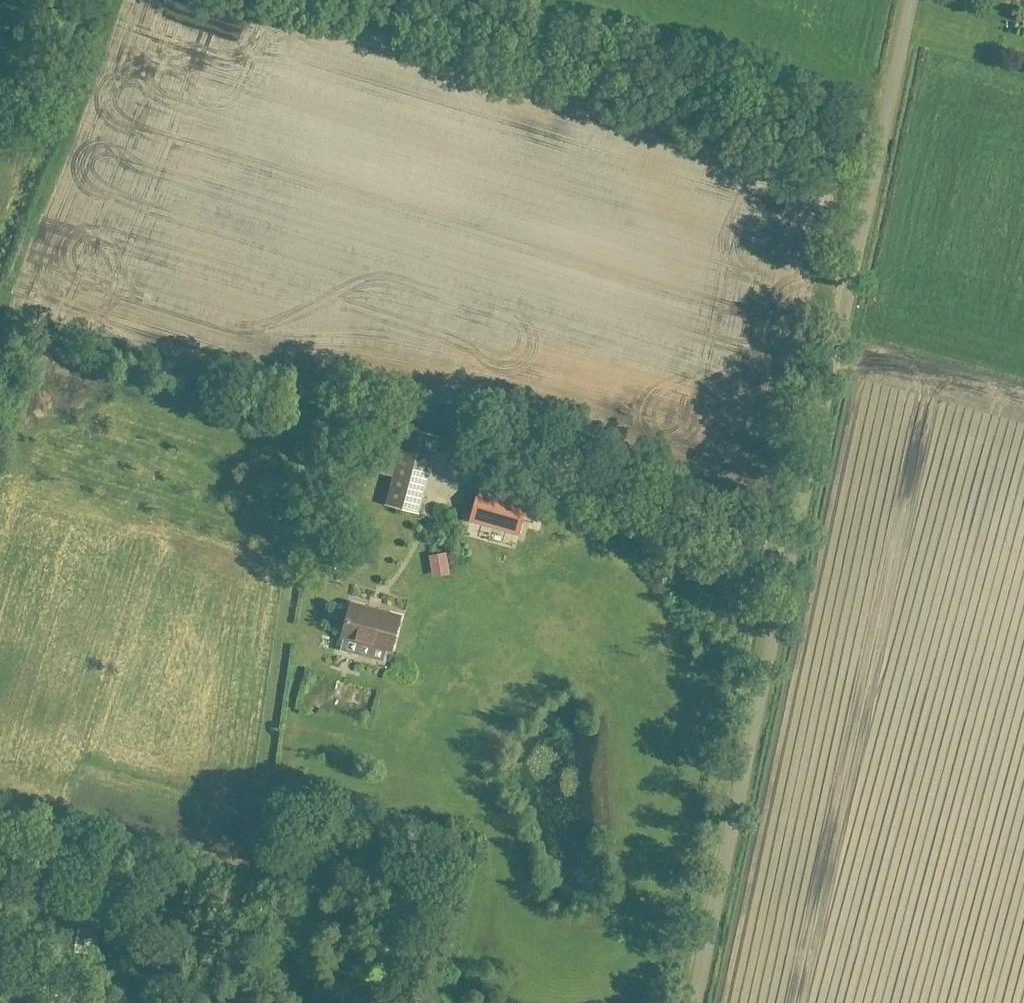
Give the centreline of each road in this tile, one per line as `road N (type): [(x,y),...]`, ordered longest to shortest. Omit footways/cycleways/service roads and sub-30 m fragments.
road 1 (unclassified): [(698,1002),(924,0)]

